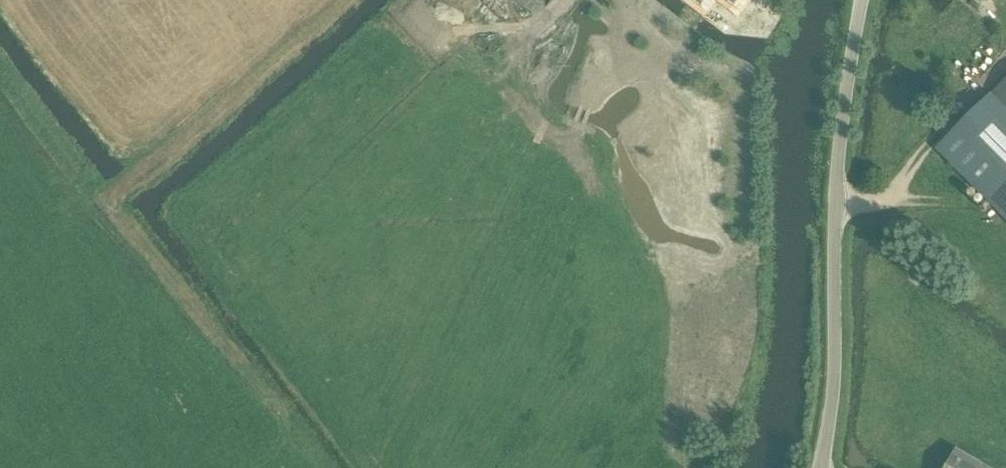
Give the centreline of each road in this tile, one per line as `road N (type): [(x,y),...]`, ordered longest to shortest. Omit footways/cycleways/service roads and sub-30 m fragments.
road 1 (tertiary): [(823,467),(835,386),(839,152),(862,0)]
road 2 (track): [(835,203),(891,201),(929,146)]

